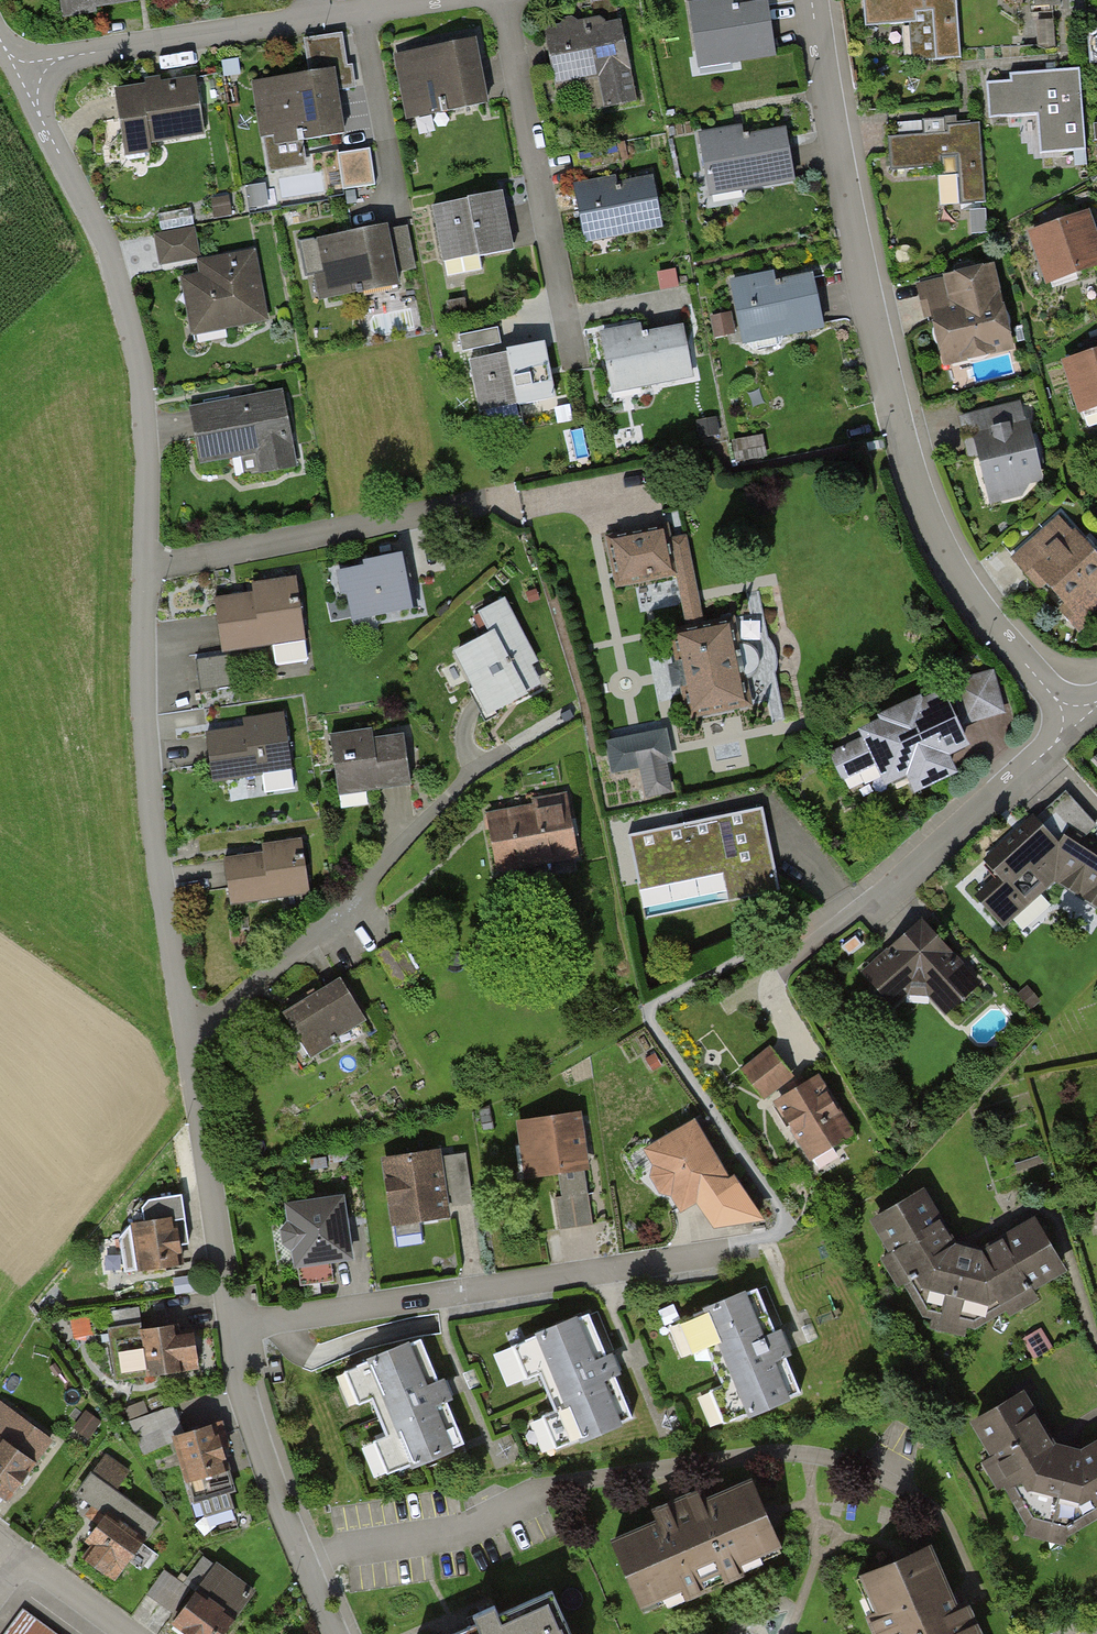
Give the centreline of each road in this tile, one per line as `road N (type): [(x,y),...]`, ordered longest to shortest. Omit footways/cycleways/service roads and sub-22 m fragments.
road 1 (residential): [(28,73),(40,117),(105,239),(143,385),(145,743),(231,1328)]
road 2 (residential): [(812,0),(870,315),(920,496),(971,597),(1077,724)]
road 3 (residential): [(231,1328),(715,1252)]
road 4 (residential): [(28,73),(69,56),(420,0)]
road 5 (residential): [(1077,724),(881,900),(792,950)]
road 6 (residential): [(231,1328),(264,1455),(336,1633)]
road 7 (residential): [(131,1633),(21,1554)]

